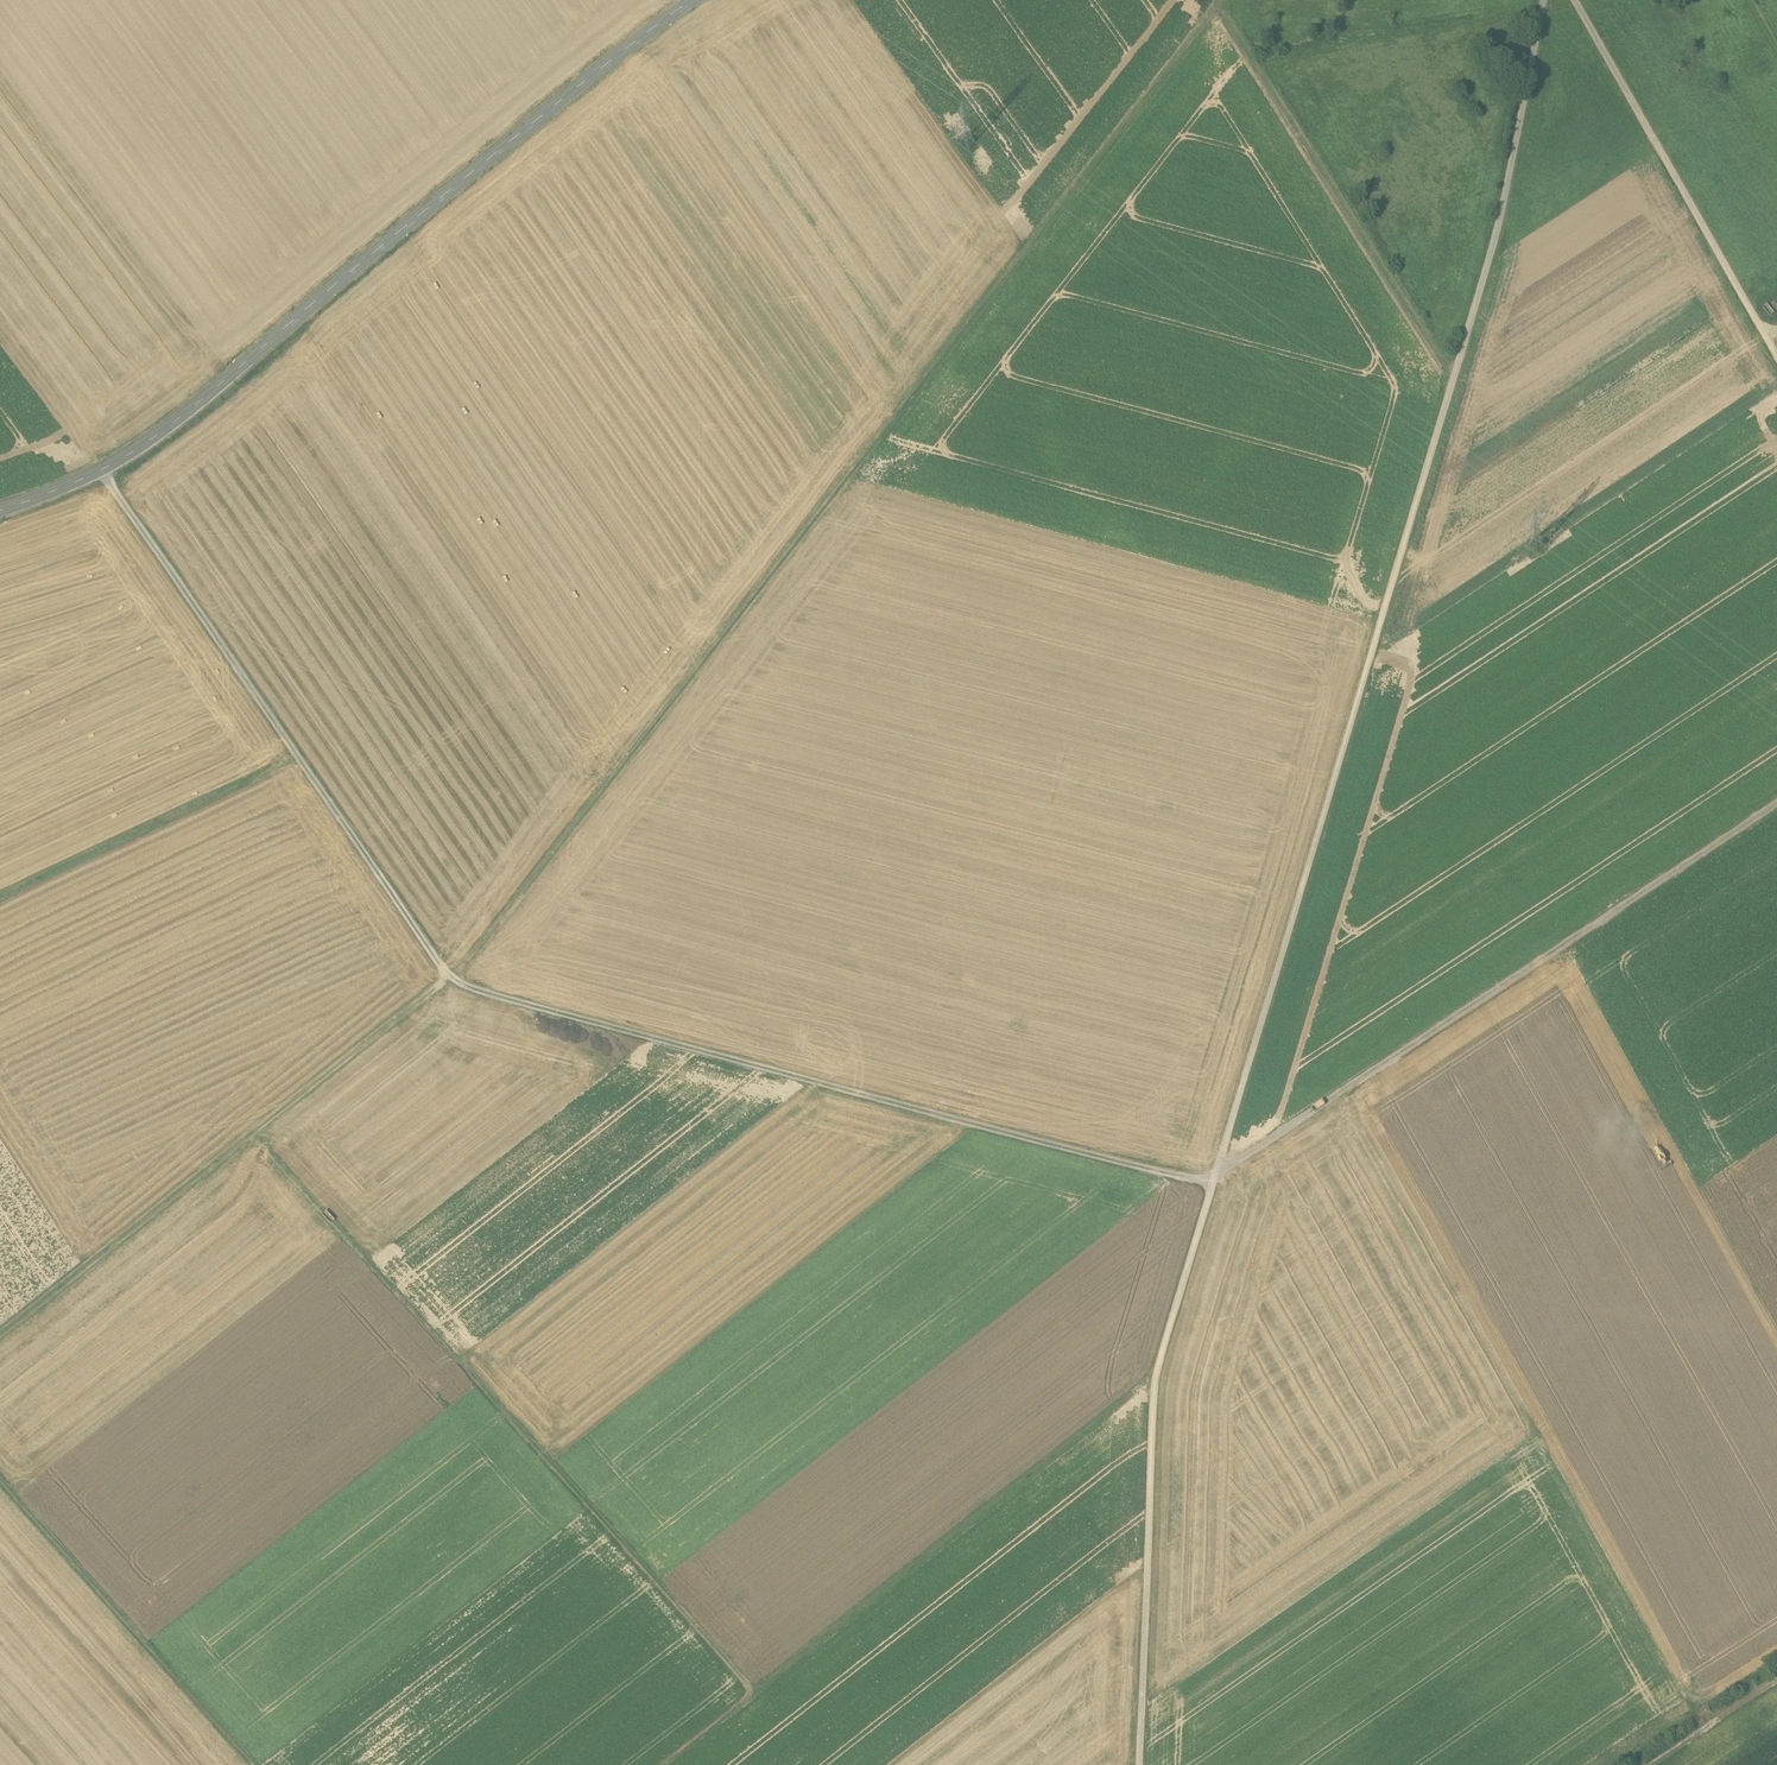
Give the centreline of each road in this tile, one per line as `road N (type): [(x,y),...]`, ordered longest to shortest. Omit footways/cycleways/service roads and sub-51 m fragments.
road 1 (track): [(1139,1764),(1155,1376),(1484,280),(1544,0)]
road 2 (track): [(1219,5),(451,982)]
road 3 (secondary): [(0,512),(92,478),(183,419),(461,183),(693,0)]
road 4 (track): [(451,982),(1213,1185)]
road 5 (track): [(756,1692),(251,1135)]
road 6 (track): [(1218,1166),(1232,1167),(1776,806)]
road 7 (track): [(663,1764),(1155,1376)]
road 8 (track): [(102,472),(451,982)]
road 9 (track): [(0,1337),(449,980)]
road 10 (track): [(1458,364),(1429,340),(1220,0)]
road 11 (track): [(1574,0),(1776,356)]
road 12 (track): [(0,1482),(253,1764)]
road 13 (track): [(0,901),(299,758)]
road 14 (track): [(1651,1764),(1776,1680)]

